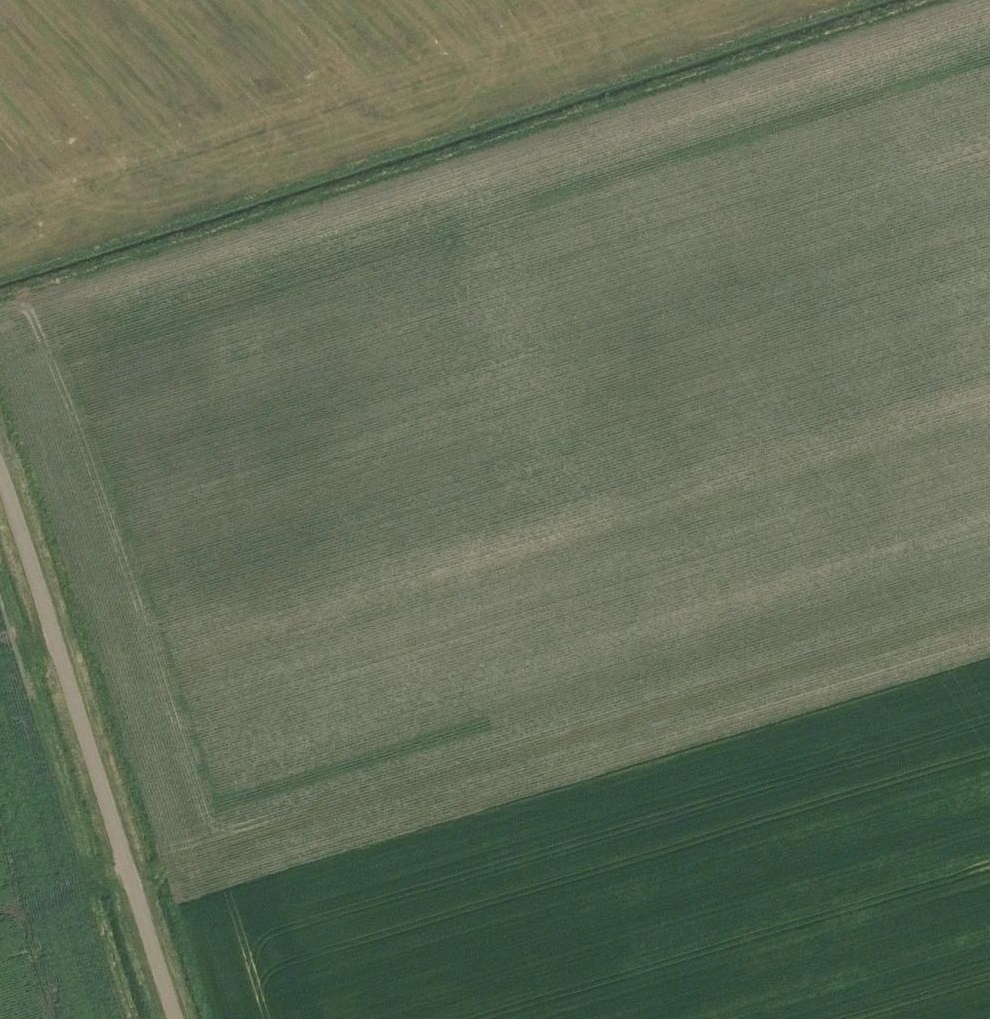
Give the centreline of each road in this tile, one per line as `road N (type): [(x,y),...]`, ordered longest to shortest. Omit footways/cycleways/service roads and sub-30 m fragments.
road 1 (unclassified): [(177,1018),(0,474)]

